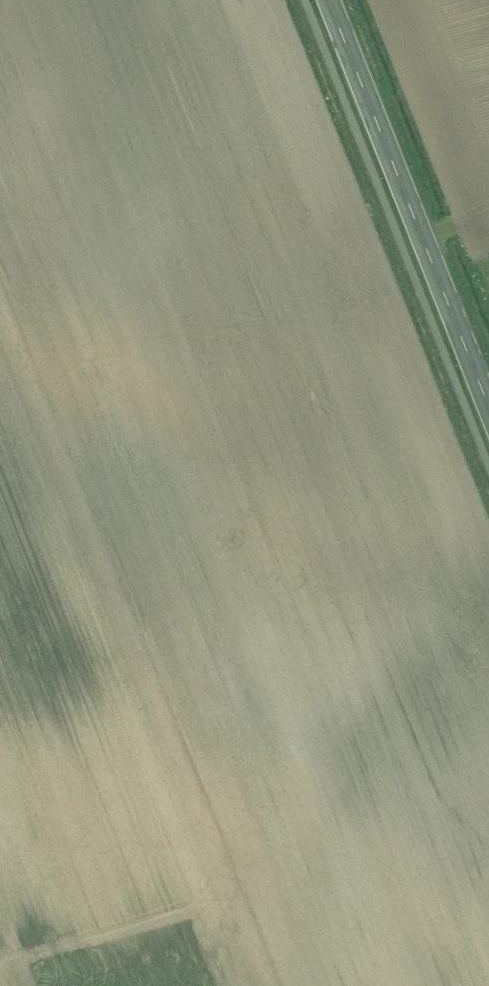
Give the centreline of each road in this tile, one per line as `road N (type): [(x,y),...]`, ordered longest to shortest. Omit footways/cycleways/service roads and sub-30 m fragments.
road 1 (tertiary): [(488,406),(329,0)]

